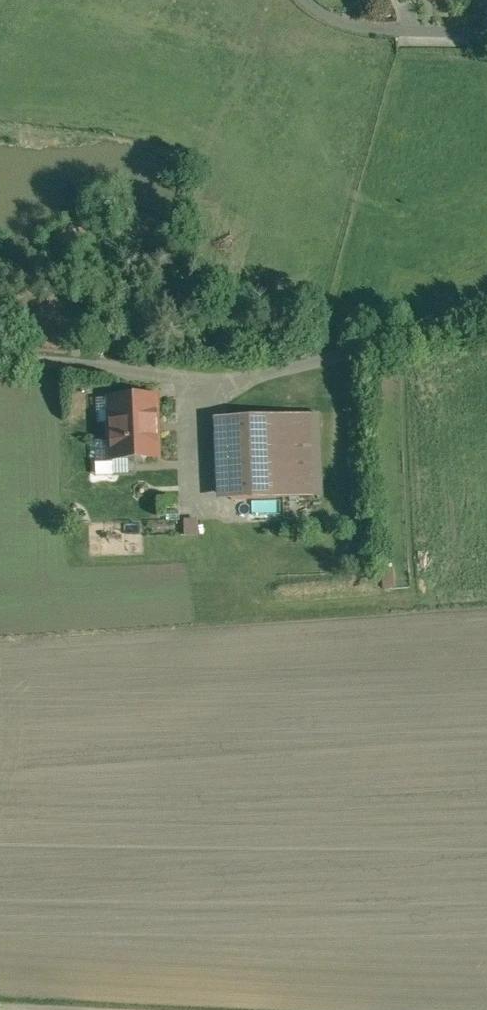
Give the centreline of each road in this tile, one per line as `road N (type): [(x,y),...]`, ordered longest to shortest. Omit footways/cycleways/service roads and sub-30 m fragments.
road 1 (unclassified): [(486,310),(306,369),(241,377),(175,380),(0,358)]
road 2 (unclassified): [(401,1009),(0,986)]

